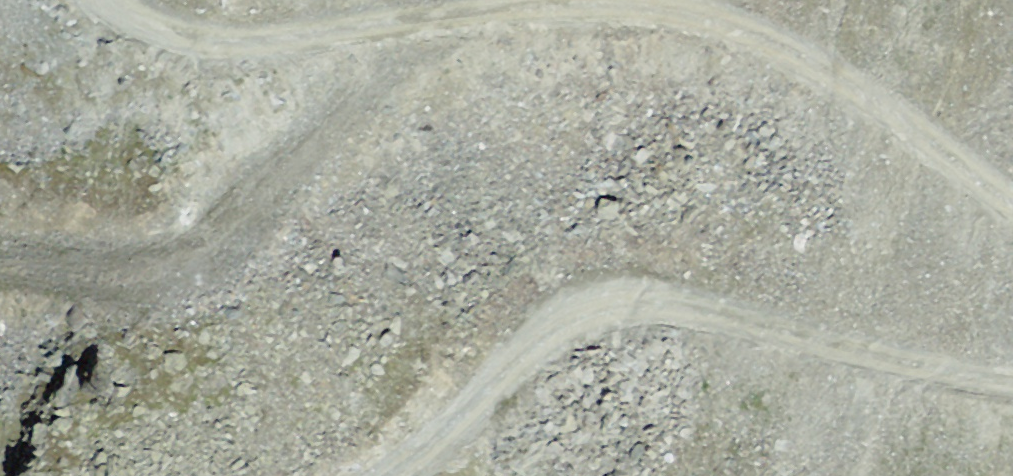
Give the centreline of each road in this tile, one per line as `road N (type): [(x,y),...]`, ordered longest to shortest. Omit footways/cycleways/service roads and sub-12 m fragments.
road 1 (track): [(108,0),(165,31),(237,42),(477,11),(659,9),(759,40),(816,68),(1012,207)]
road 2 (track): [(1012,381),(661,304),(597,303),(552,319),(386,475)]

